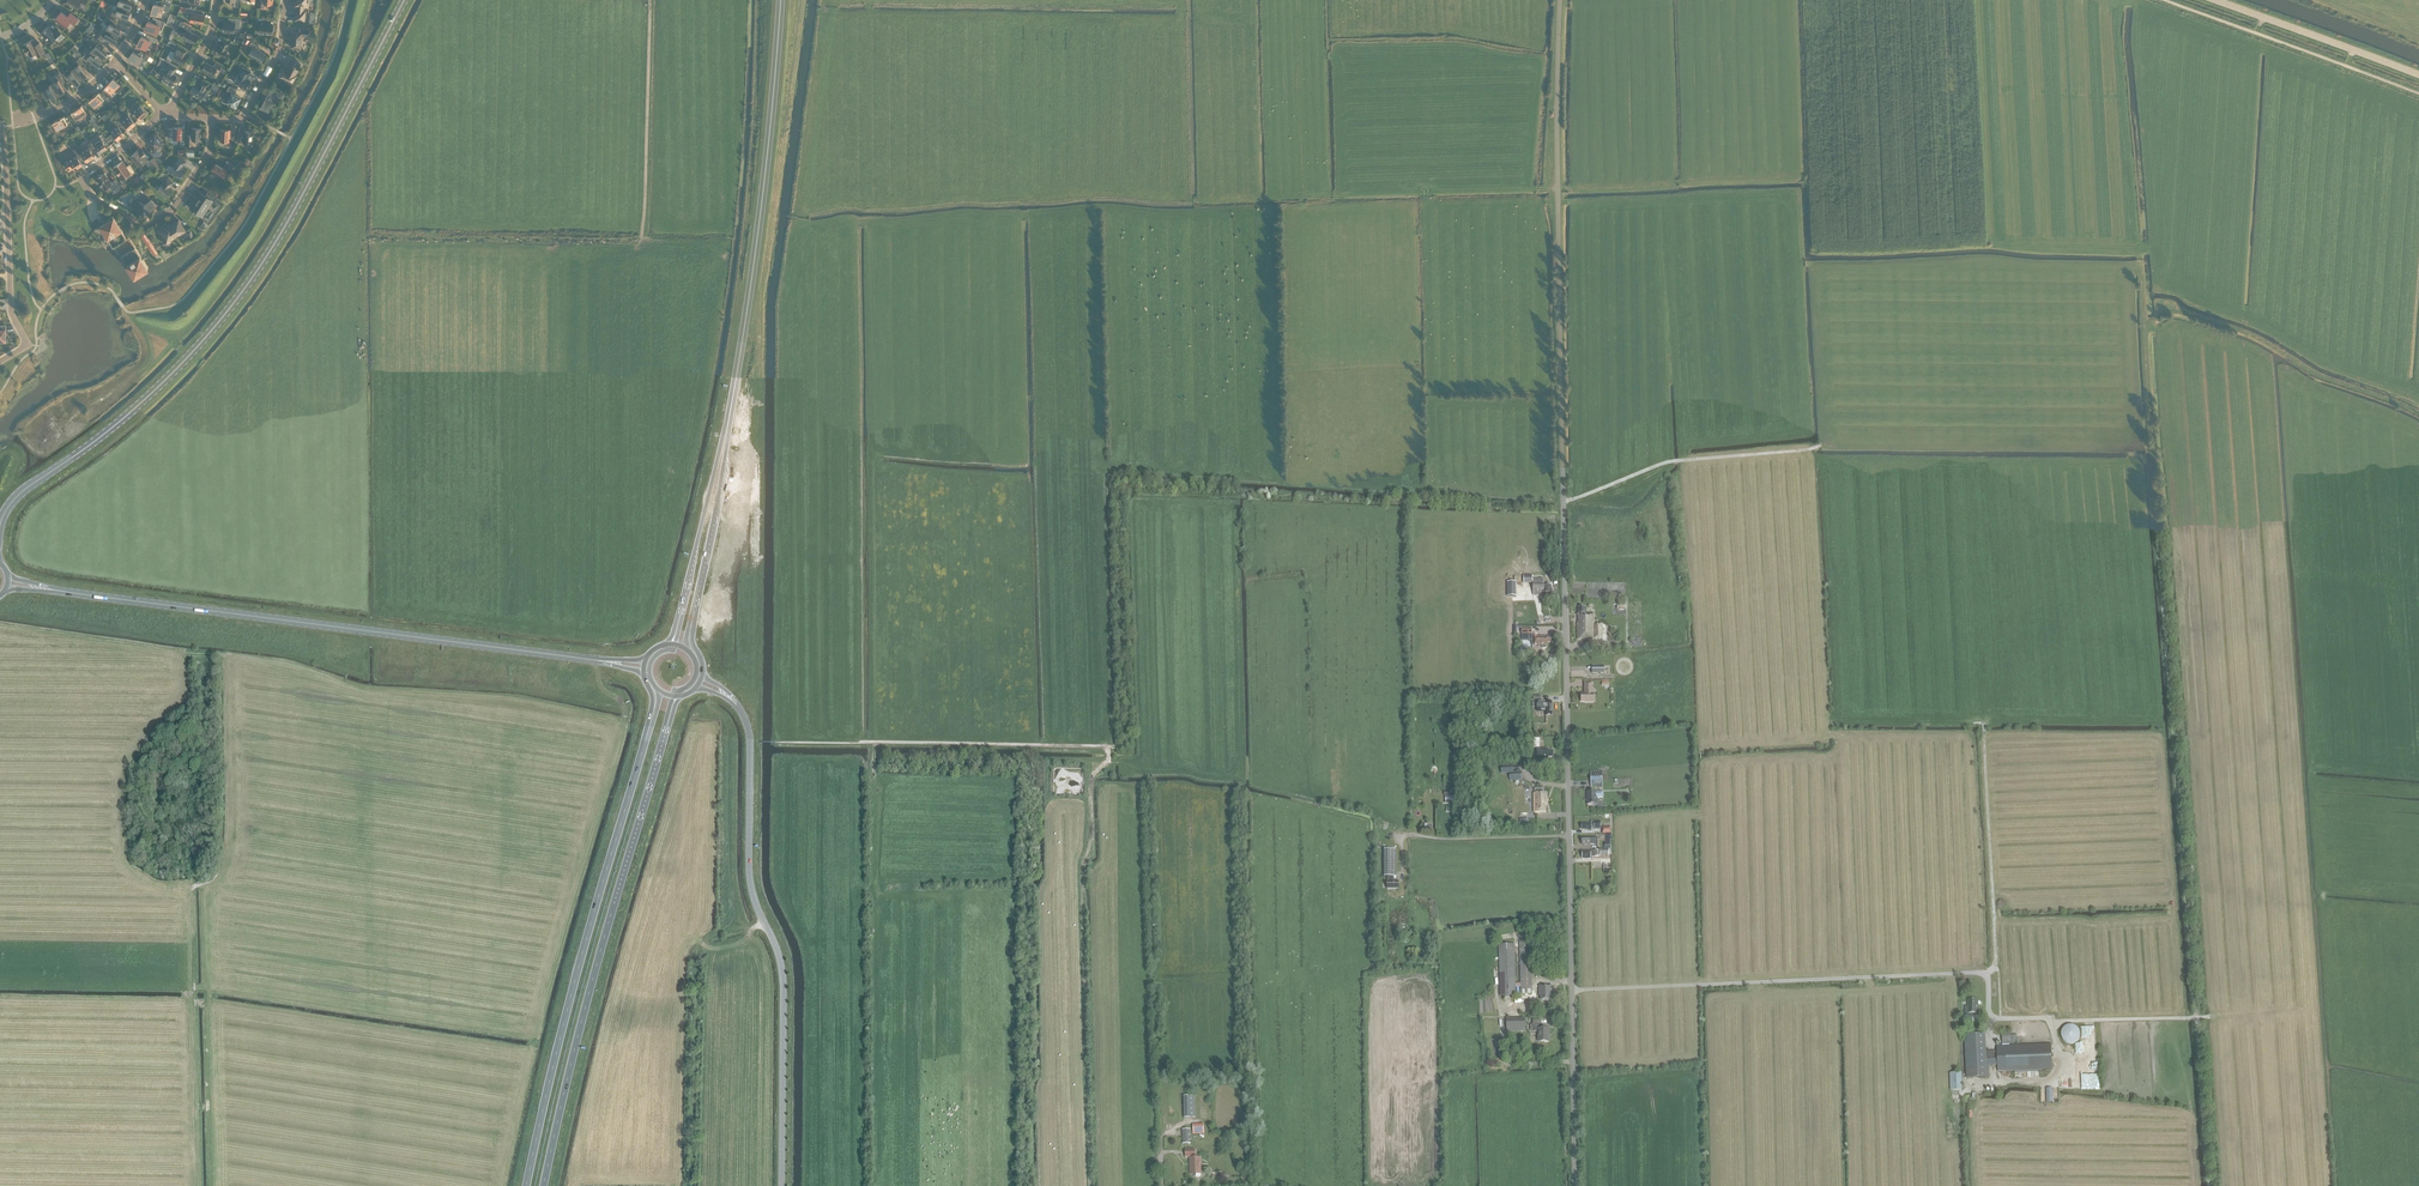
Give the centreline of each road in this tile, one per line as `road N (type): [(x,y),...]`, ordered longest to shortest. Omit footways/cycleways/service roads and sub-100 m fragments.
road 1 (tertiary): [(1574,1185),(1562,507),(1565,0)]
road 2 (track): [(2418,416),(2318,376),(2243,331),(2173,309),(2145,328),(2211,1185)]
road 3 (secondary): [(405,0),(274,244),(224,318),(146,401),(19,493),(0,527)]
road 4 (primary): [(61,591),(595,660)]
road 5 (tertiary): [(781,1185),(783,973),(750,880),(750,740),(737,705)]
road 6 (trunk): [(653,714),(571,994),(526,1185)]
road 7 (trunk): [(544,1185),(582,1018),(668,720)]
road 8 (track): [(1112,746),(1111,759),(1090,781),(1091,845),(1082,864),(1089,1185)]
road 9 (trunk): [(780,0),(748,309),(727,428)]
road 10 (track): [(1984,722),(1996,965),(1986,974)]
road 11 (track): [(857,743),(1112,746)]
road 12 (residential): [(0,362),(28,344),(13,315),(0,127)]
road 13 (track): [(1989,1016),(2212,1016)]
road 14 (residential): [(80,175),(92,196),(151,224),(176,206),(210,155),(213,119)]
road 15 (secondary): [(2418,74),(2216,0)]
road 16 (trunk): [(727,428),(678,622)]
road 17 (trunk): [(692,623),(727,428)]
road 18 (track): [(1568,835),(1401,833)]
road 19 (residential): [(213,119),(246,115),(282,48),(286,0)]
road 20 (residential): [(169,115),(210,38),(217,0)]

